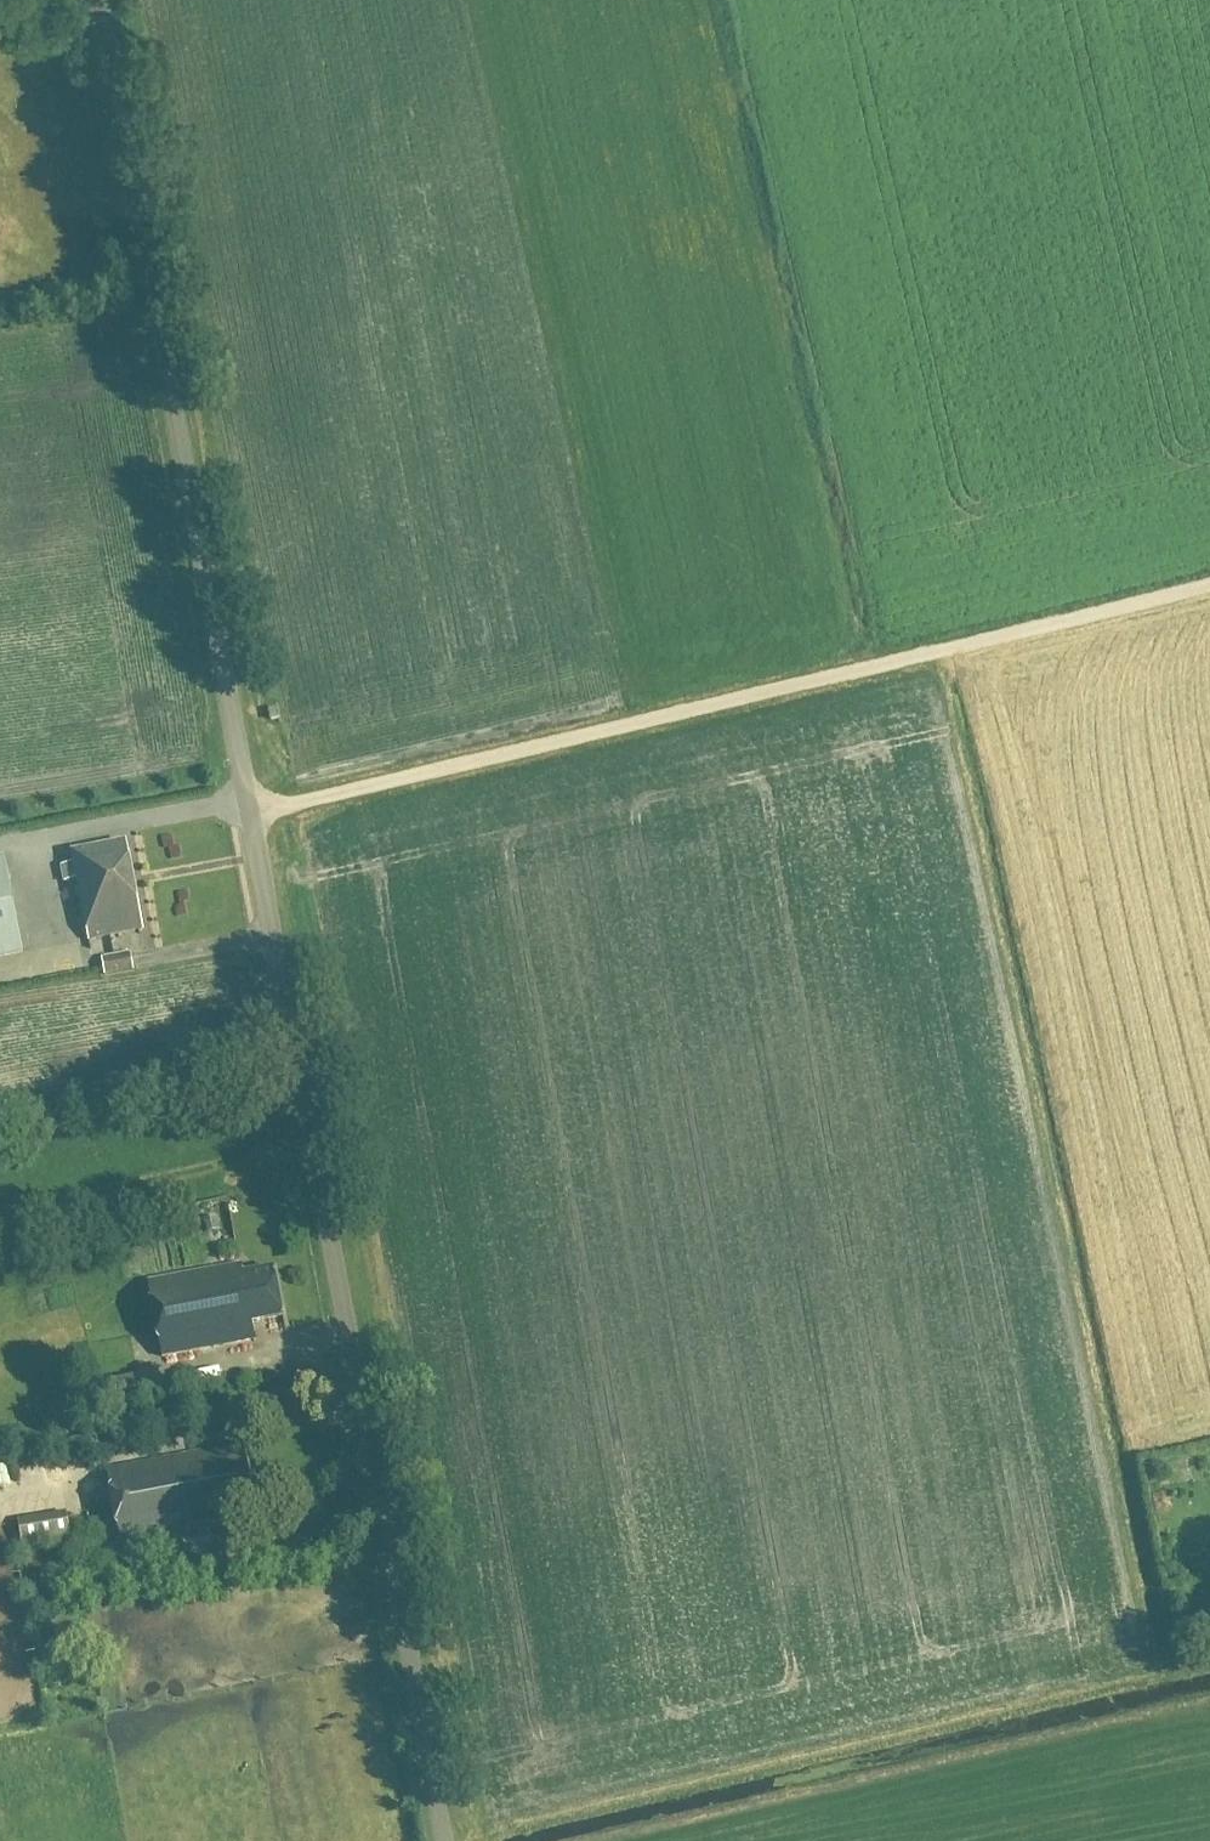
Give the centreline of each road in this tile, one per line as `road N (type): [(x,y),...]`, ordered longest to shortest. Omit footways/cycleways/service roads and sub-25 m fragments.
road 1 (unclassified): [(448,1840),(94,0)]

